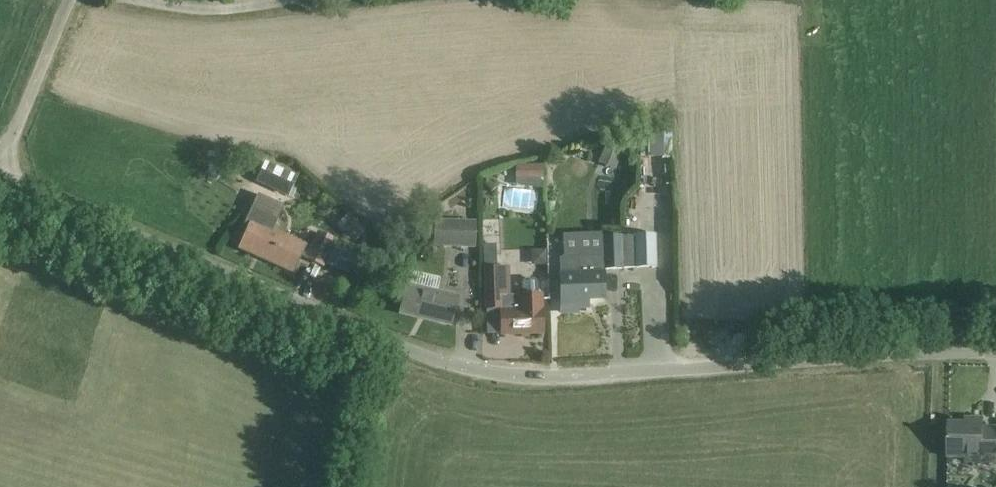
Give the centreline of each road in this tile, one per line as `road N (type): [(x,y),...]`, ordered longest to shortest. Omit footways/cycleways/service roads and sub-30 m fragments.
road 1 (unclassified): [(995,338),(479,357),(416,343),(0,167)]
road 2 (unclassified): [(0,140),(61,0)]

